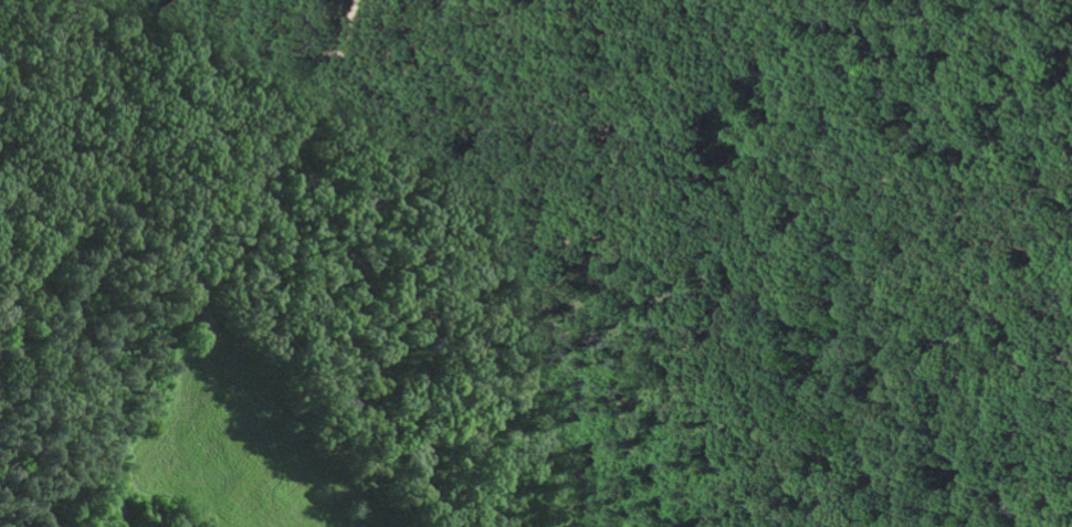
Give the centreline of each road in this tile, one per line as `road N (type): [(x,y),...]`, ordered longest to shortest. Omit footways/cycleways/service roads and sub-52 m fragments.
road 1 (residential): [(15,526),(76,399),(117,352),(274,122),(332,0)]

